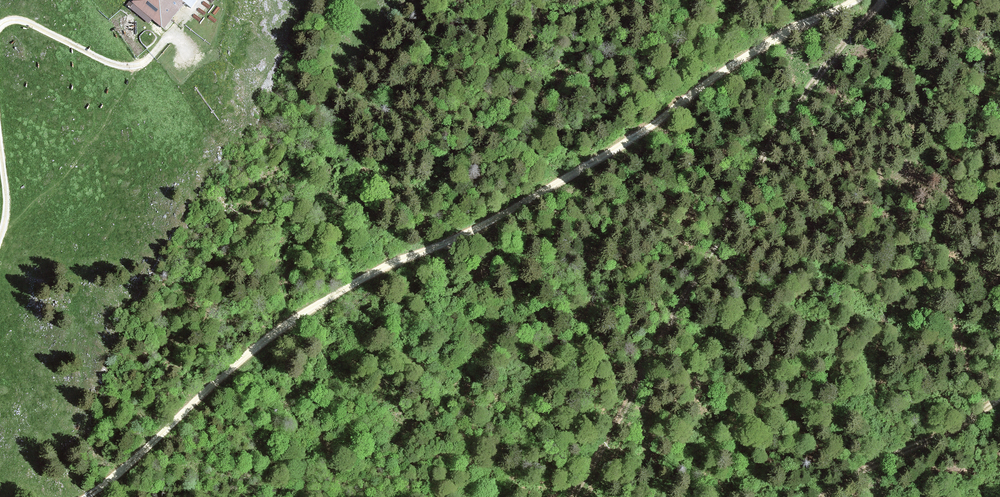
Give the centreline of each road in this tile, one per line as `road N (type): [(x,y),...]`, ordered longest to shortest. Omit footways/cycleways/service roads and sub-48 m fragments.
road 1 (track): [(84,496),(327,300),(641,142),(847,0)]
road 2 (track): [(572,496),(742,183),(878,0)]
road 3 (track): [(999,398),(818,496)]
road 4 (track): [(0,26),(27,22),(106,61),(135,66)]

